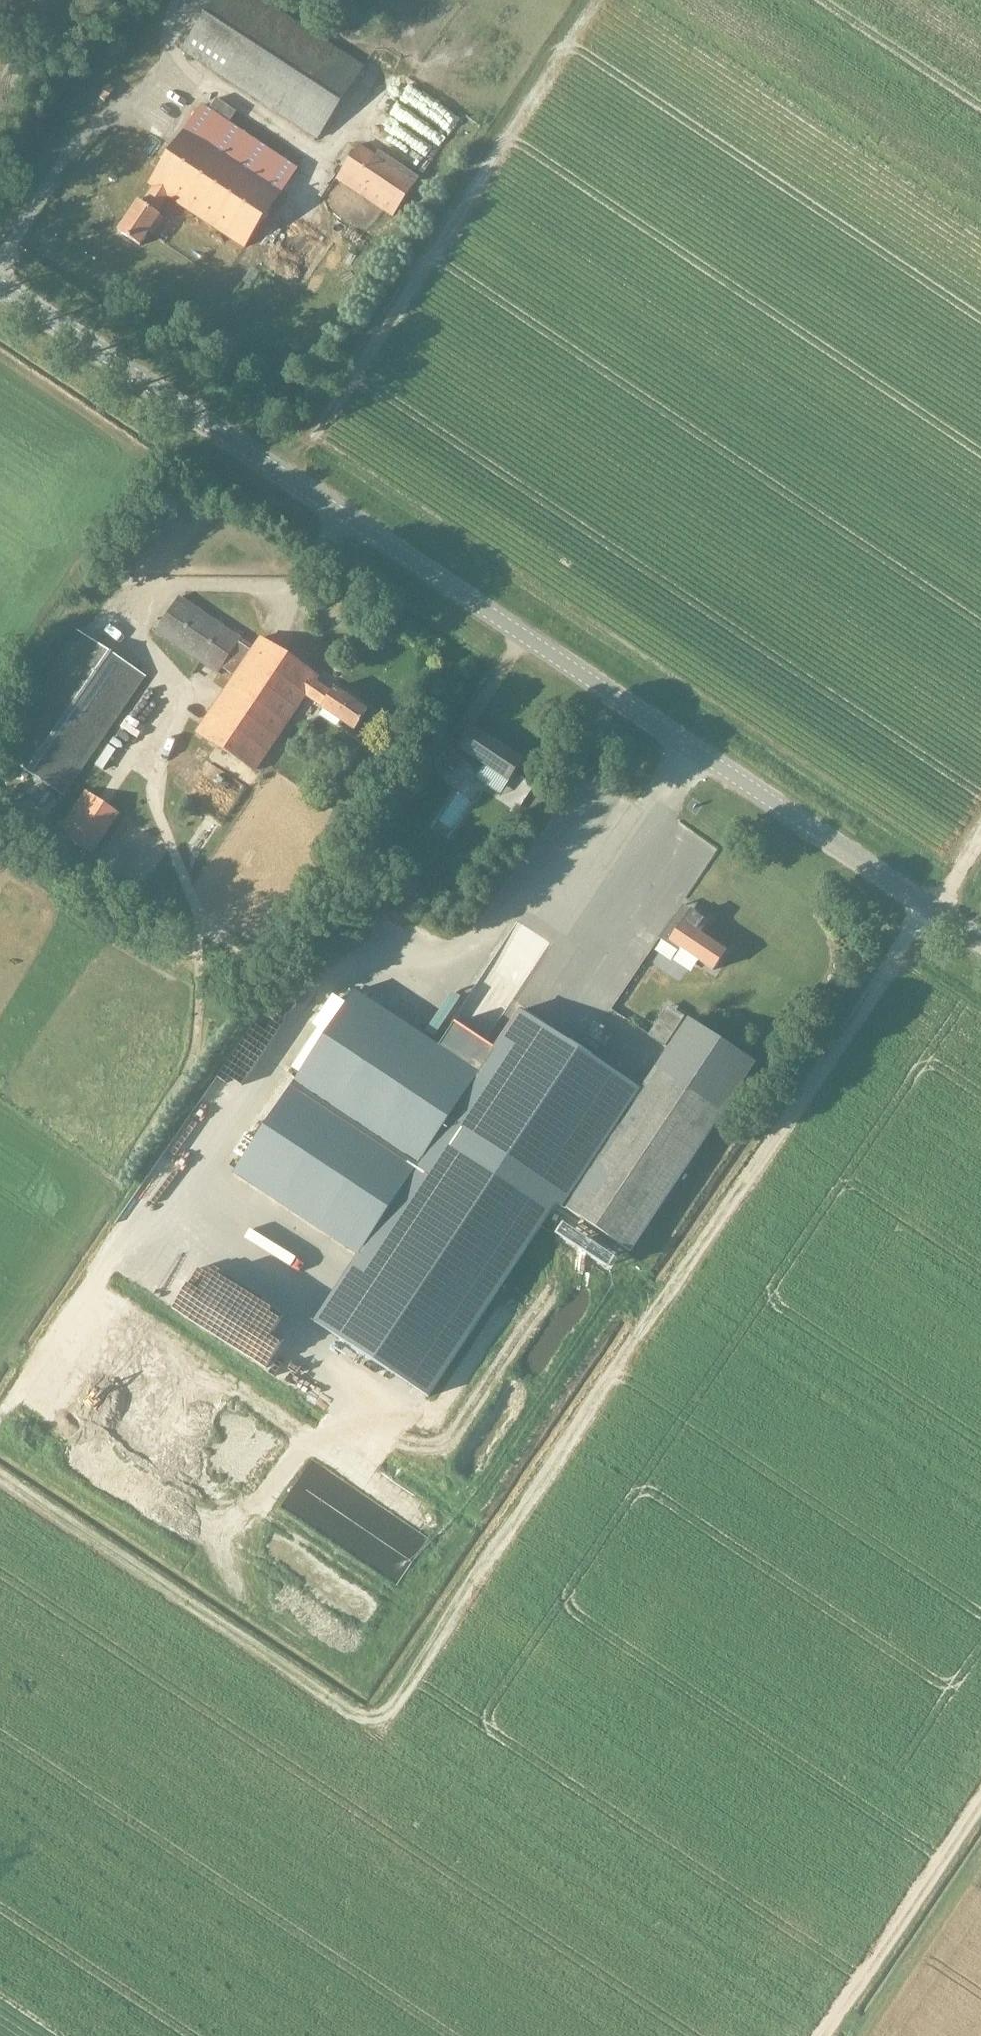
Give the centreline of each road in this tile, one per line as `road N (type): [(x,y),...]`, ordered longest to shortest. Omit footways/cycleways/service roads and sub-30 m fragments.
road 1 (secondary): [(980,942),(0,286)]

